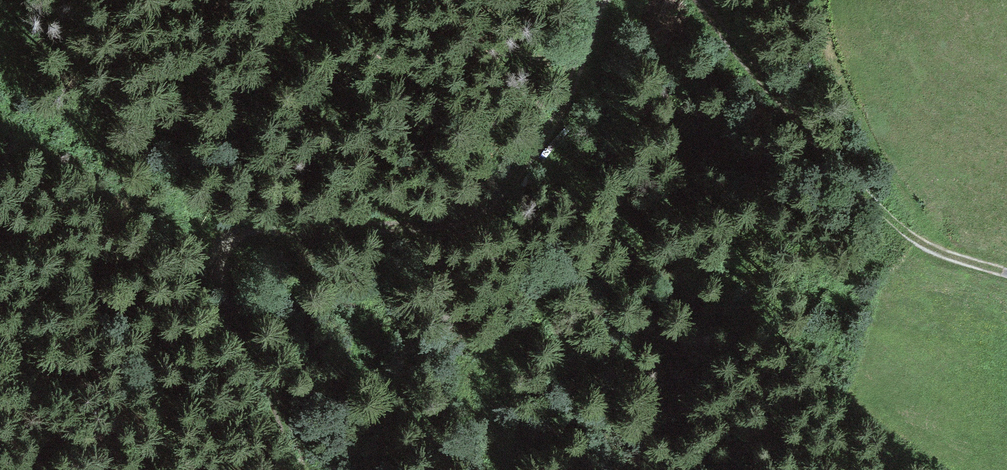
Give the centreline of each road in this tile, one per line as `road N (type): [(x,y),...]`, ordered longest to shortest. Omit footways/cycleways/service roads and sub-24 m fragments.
road 1 (track): [(302,469),(227,298),(219,272),(225,242),(243,234),(467,217),(505,192),(547,141),(601,0)]
road 2 (track): [(507,469),(476,424),(470,379),(536,296),(603,114),(606,80),(595,21)]
road 3 (track): [(705,0),(837,172),(872,205),(931,248),(1006,274)]

